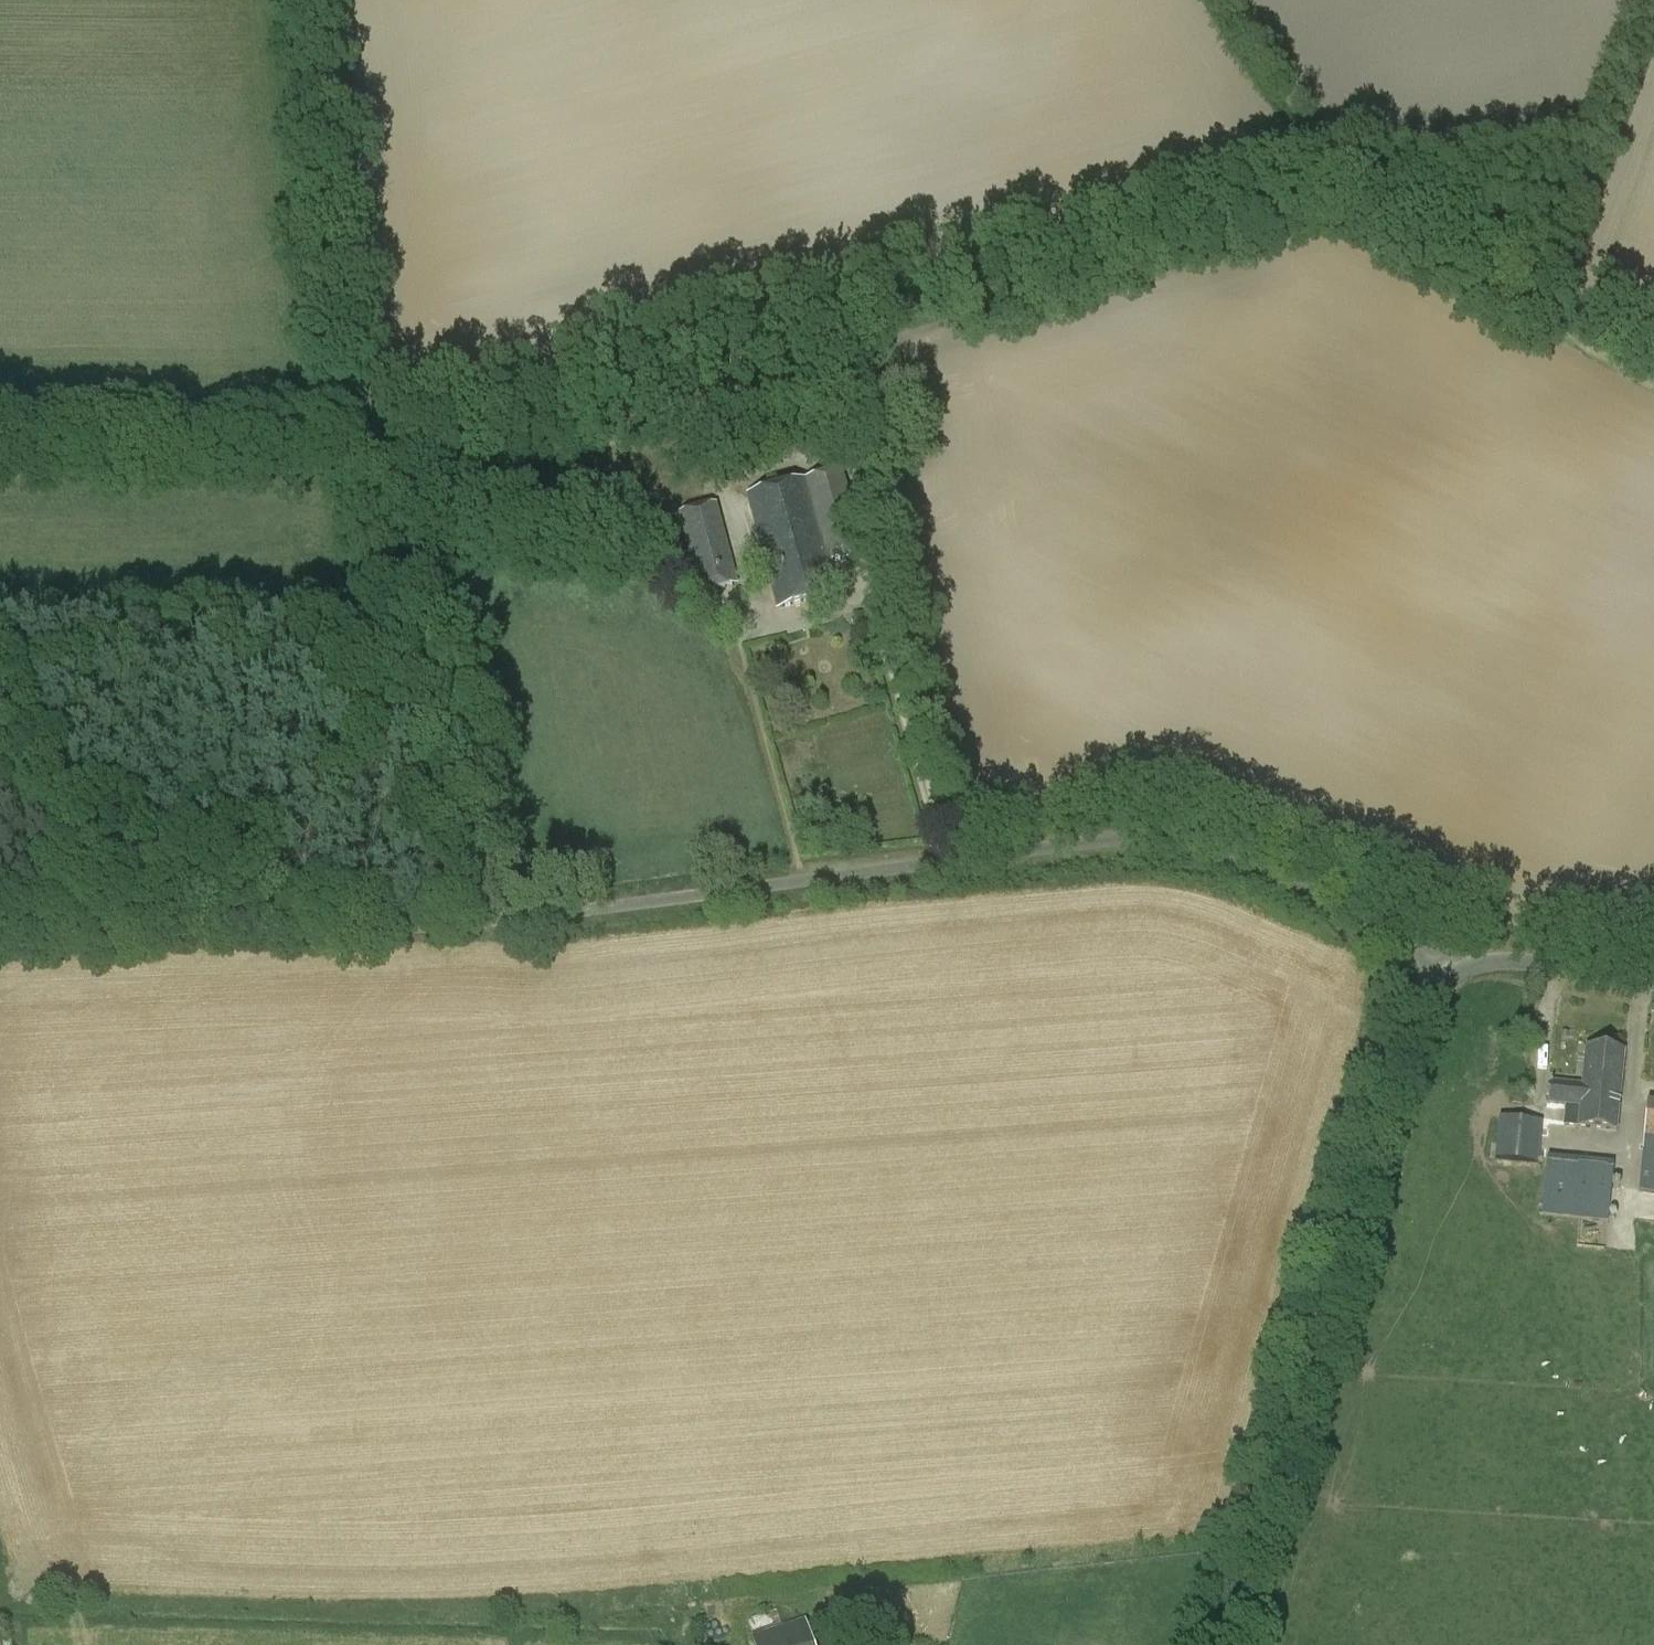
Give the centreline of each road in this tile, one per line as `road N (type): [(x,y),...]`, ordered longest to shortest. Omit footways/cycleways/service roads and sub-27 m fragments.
road 1 (unclassified): [(0,927),(460,908),(1139,818),(1203,831),(1423,922)]
road 2 (unclassified): [(1207,1644),(1423,922)]
road 3 (unclassified): [(1653,971),(1566,959),(1423,922)]

